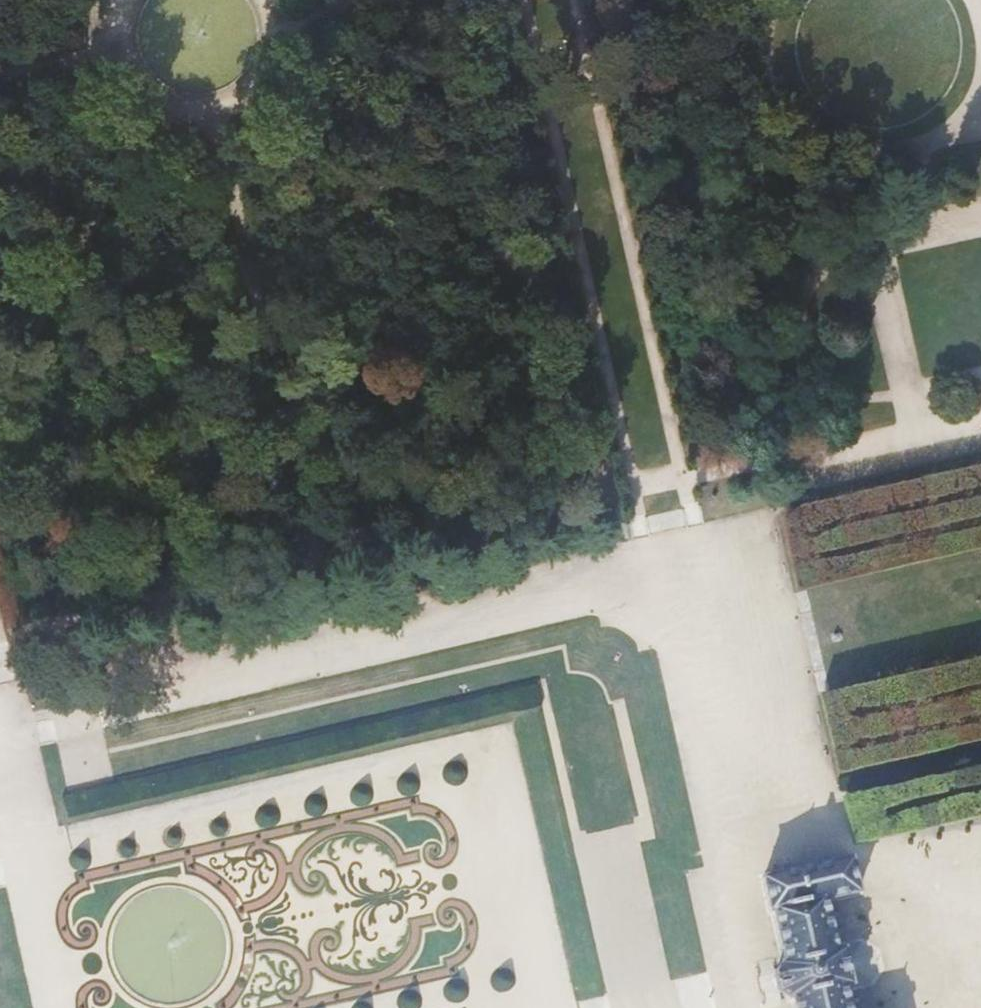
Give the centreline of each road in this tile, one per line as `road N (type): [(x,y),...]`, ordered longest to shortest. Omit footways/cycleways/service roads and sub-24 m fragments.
road 1 (track): [(113,716),(338,652),(670,573),(762,990)]
road 2 (track): [(29,843),(506,735),(568,1007)]
road 3 (track): [(338,652),(220,121)]
road 4 (track): [(632,496),(524,0)]
road 5 (track): [(690,484),(574,0)]
road 6 (track): [(270,83),(596,322)]
road 7 (track): [(150,113),(0,381)]
road 8 (track): [(276,0),(280,63),(257,100),(220,121),(184,124),(150,113),(114,76),(106,51)]
road 9 (track): [(67,1007),(0,716)]
road 10 (track): [(632,496),(906,439)]
road 11 (track): [(980,763),(724,820)]

